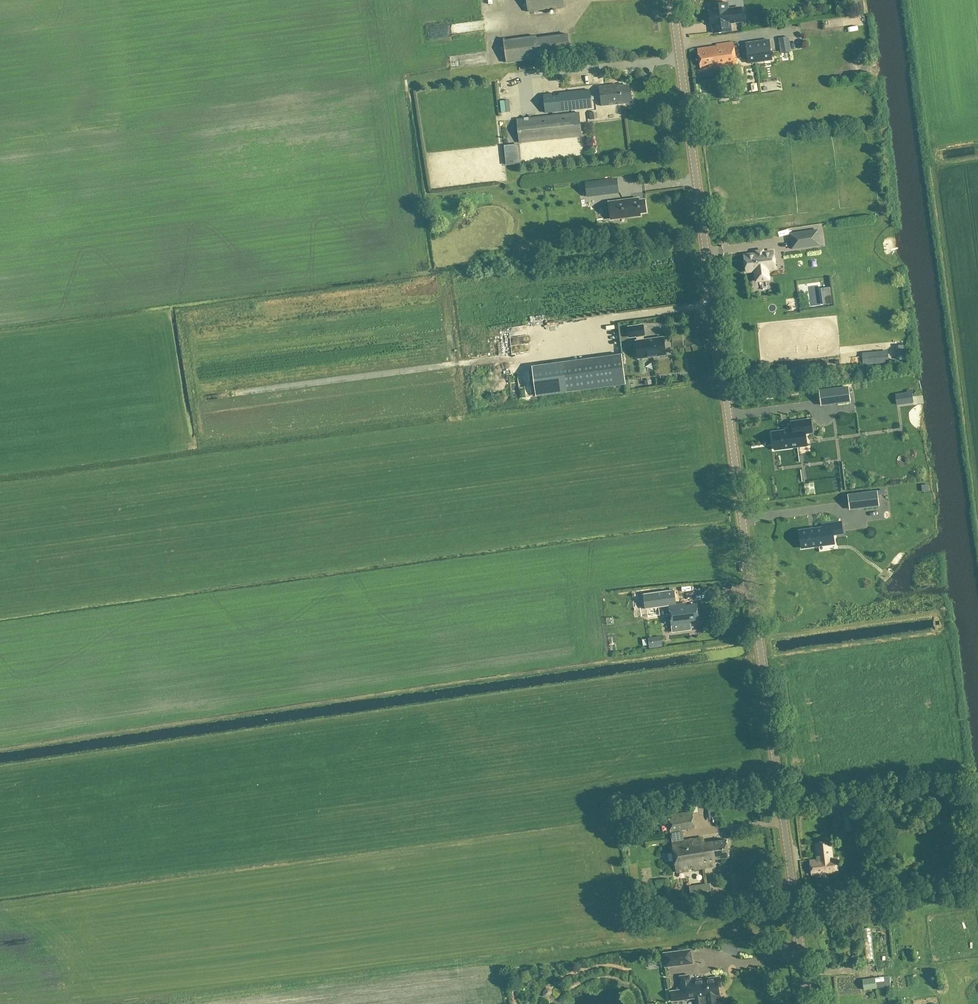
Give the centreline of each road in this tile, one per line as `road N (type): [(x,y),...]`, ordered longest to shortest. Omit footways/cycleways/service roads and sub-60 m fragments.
road 1 (tertiary): [(808,1003),(672,0)]
road 2 (track): [(501,964),(797,921)]

